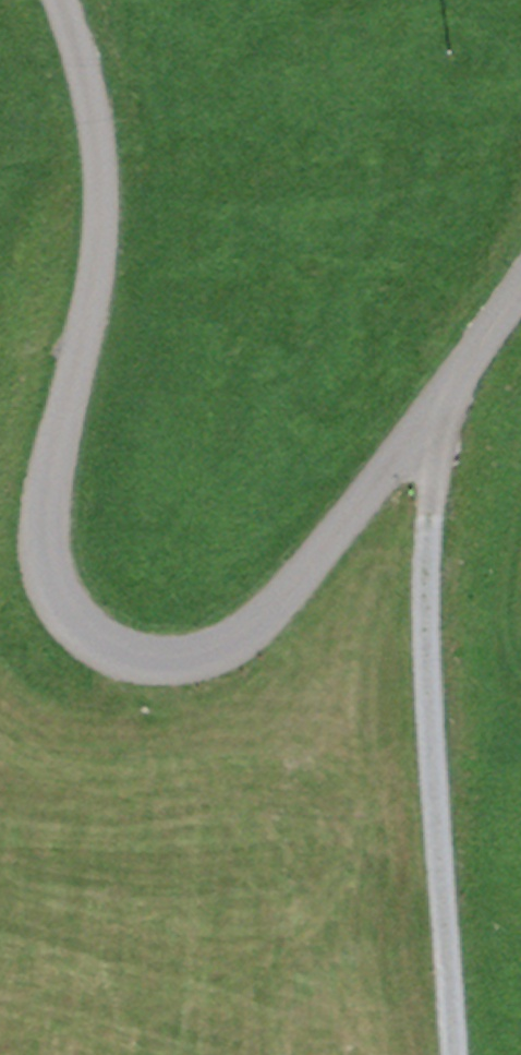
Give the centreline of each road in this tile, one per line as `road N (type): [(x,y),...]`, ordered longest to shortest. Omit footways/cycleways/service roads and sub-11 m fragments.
road 1 (residential): [(520,295),(276,606),(215,652),(165,662),(123,653),(87,632),(55,590),(44,543),(46,491),(102,218),(90,87),(63,0)]
road 2 (track): [(429,418),(425,663),(453,1054)]

